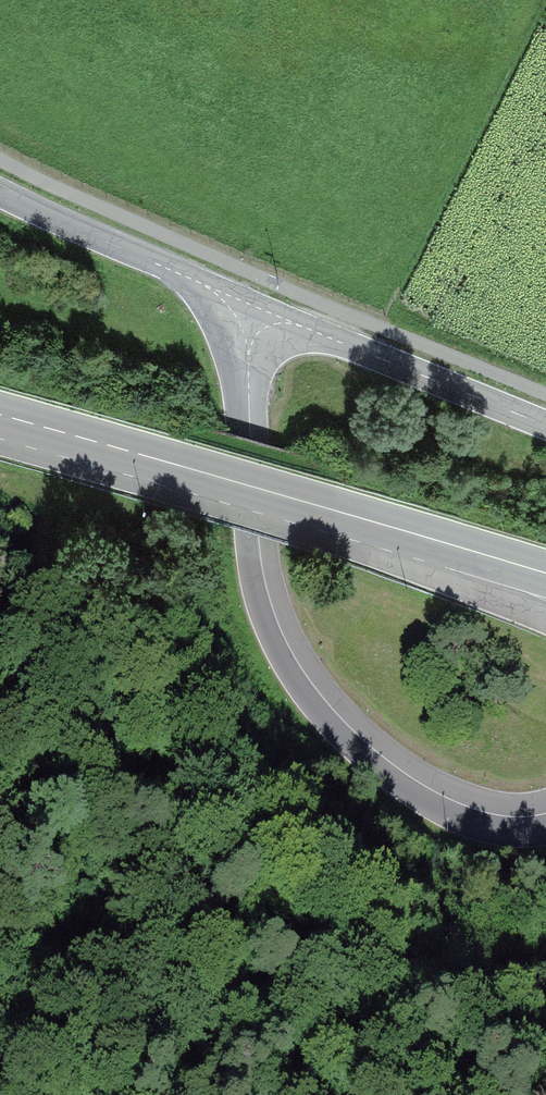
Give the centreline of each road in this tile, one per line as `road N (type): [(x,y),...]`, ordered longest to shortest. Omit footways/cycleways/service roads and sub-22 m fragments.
road 1 (tertiary): [(251,320),(245,441),(253,536),(285,642),(314,693),(438,798),(500,820),(545,816)]
road 2 (track): [(0,934),(545,971)]
road 3 (tertiary): [(82,438),(545,622)]
road 4 (primary): [(545,575),(82,438)]
road 5 (tertiary): [(545,426),(302,327),(251,320)]
road 6 (tertiary): [(0,192),(201,284),(251,320)]

